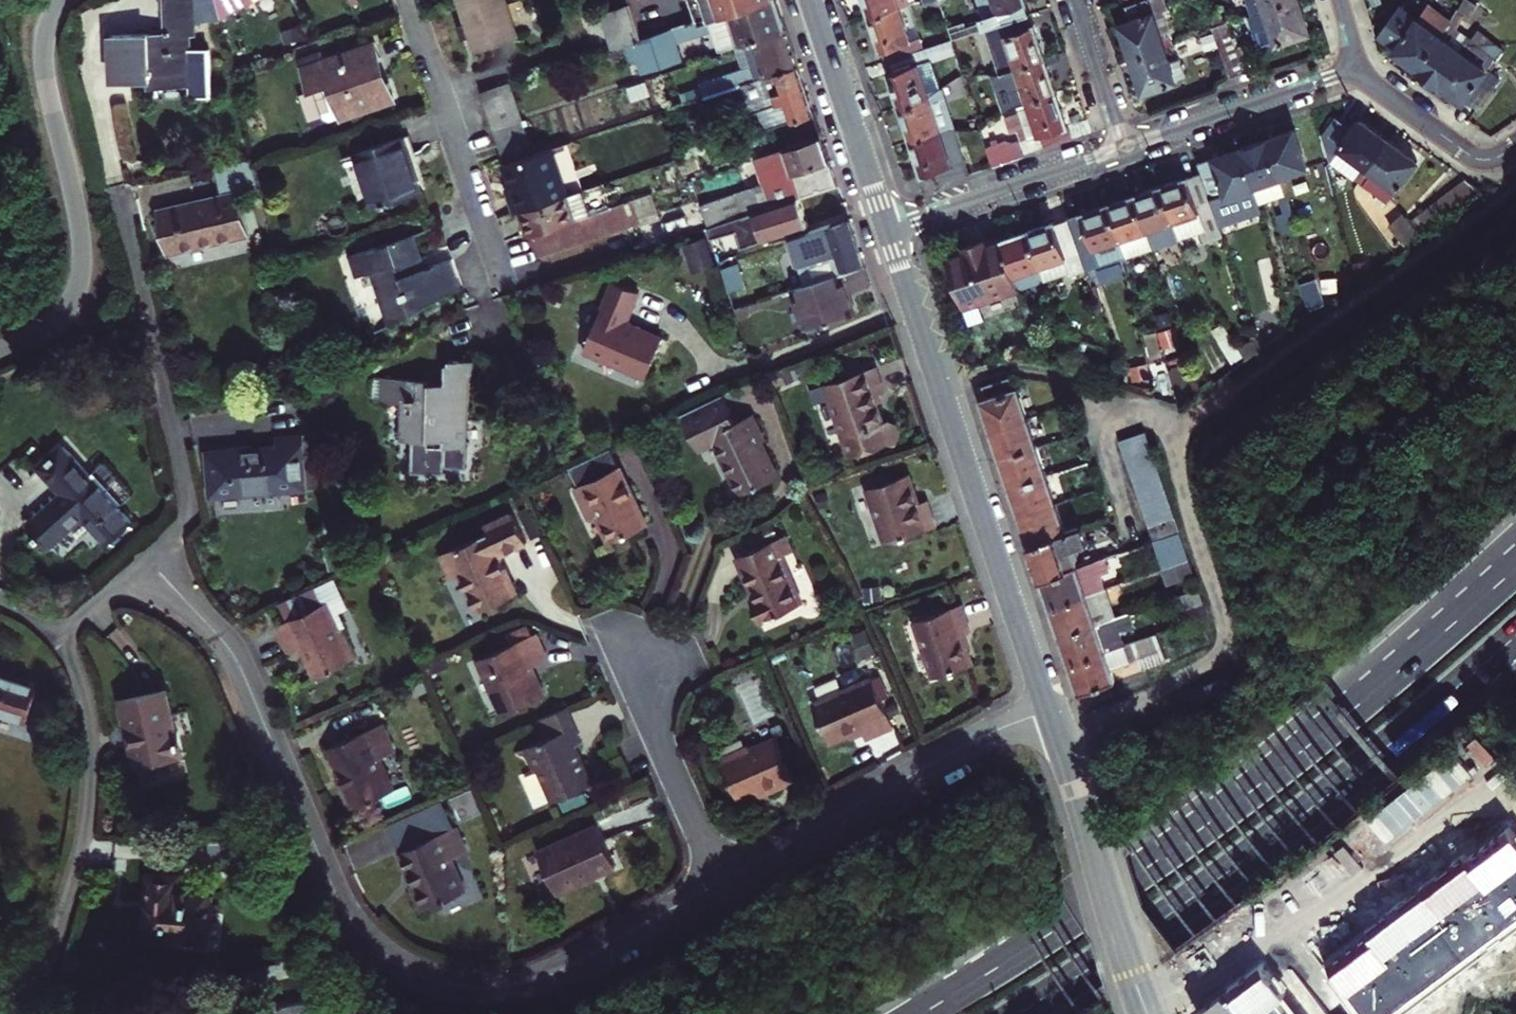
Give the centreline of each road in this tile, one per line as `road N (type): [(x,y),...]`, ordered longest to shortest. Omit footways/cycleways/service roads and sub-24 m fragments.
road 1 (residential): [(146,559),(229,649),(345,913),(405,969),(468,989),(528,983),(720,881)]
road 2 (trunk): [(1515,568),(1262,787),(1140,877),(925,1013)]
road 3 (trunk): [(1025,1013),(1282,835),(1515,636)]
road 4 (tertiary): [(1049,712),(887,230)]
road 5 (residential): [(409,0),(503,281),(607,250)]
road 6 (residential): [(61,0),(48,23),(45,76),(79,224),(82,273),(72,303),(52,326),(0,351)]
road 7 (residential): [(146,559),(181,527),(186,503),(119,206)]
road 8 (residential): [(24,990),(55,943),(90,795),(82,690),(55,639)]
road 9 (residential): [(720,881),(958,751),(1049,712)]
road 10 (tertiary): [(1149,1013),(1049,712)]
road 11 (residential): [(1122,148),(1360,68)]
road 12 (residential): [(887,230),(1122,148)]
road 13 (tertiary): [(887,230),(810,0)]
road 14 (residential): [(635,677),(720,881)]
road 15 (residential): [(1360,68),(1471,157),(1488,160),(1515,146)]
road 16 (residential): [(1122,148),(1073,0)]
road 17 (residential): [(55,639),(146,559)]

